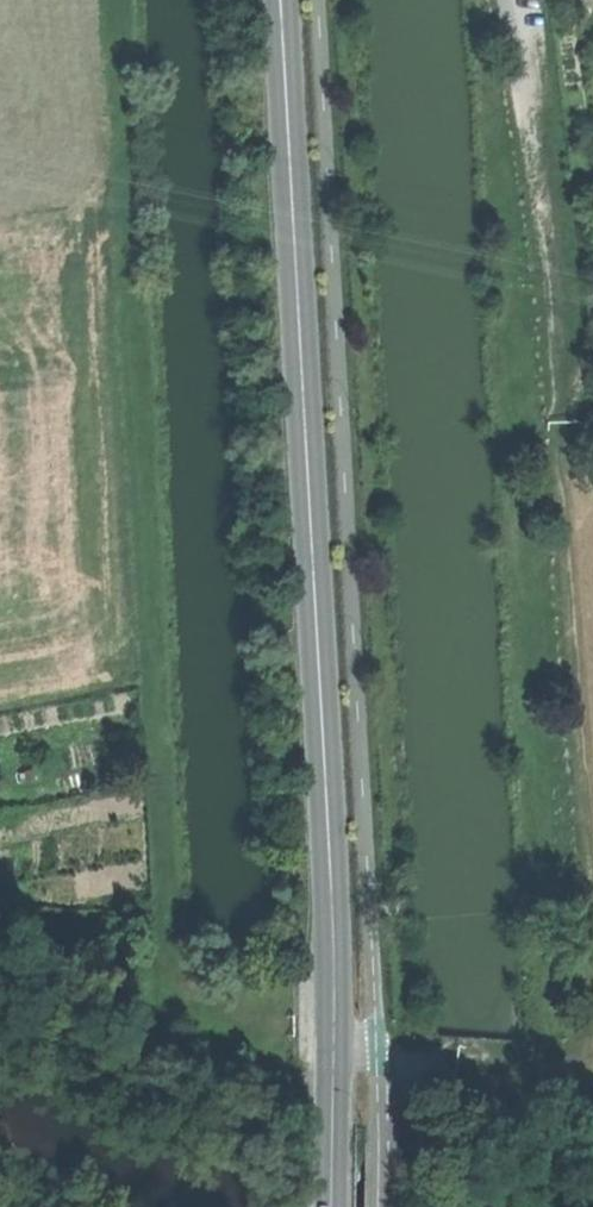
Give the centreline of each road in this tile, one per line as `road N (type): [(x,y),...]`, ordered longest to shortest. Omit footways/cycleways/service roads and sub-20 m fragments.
road 1 (secondary): [(333,1206),(336,973),(282,0)]
road 2 (track): [(513,2),(569,422),(592,848)]
road 3 (track): [(592,1076),(374,1054)]

